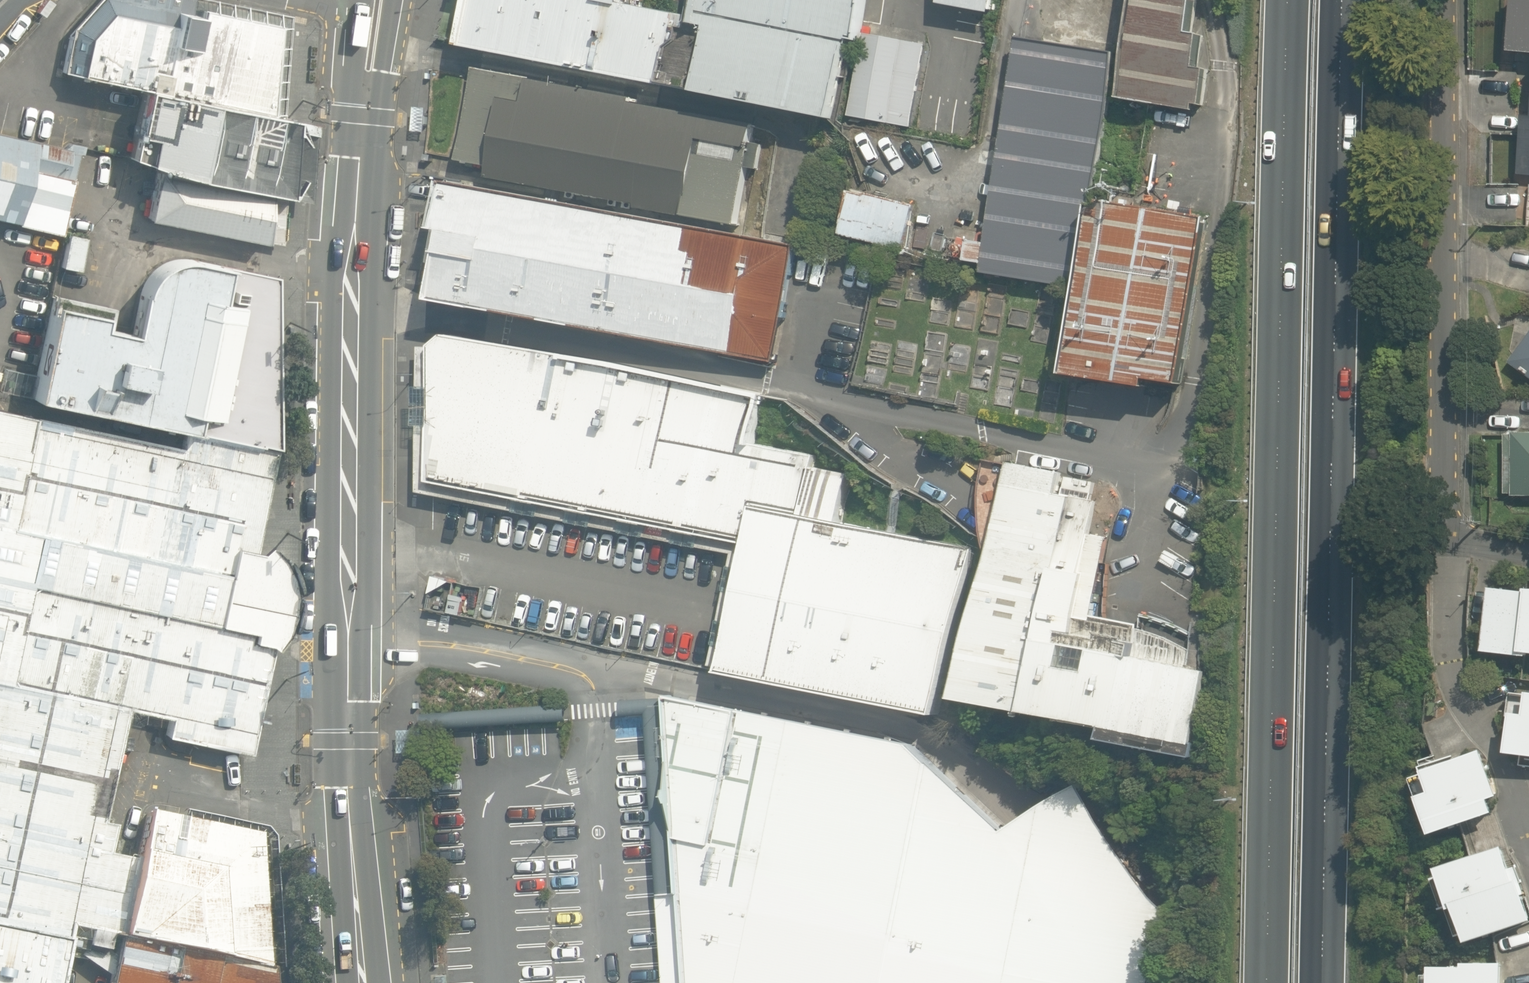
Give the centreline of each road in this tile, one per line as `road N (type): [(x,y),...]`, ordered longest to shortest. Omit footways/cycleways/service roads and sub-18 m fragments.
road 1 (motorway): [(1266,982),(1287,0)]
road 2 (motorway): [(1343,0),(1322,982)]
road 3 (secondary): [(366,982),(346,740),(348,309),(362,116)]
road 4 (residential): [(1528,553),(1466,538),(1446,497),(1431,0)]
road 5 (secondary): [(394,0),(362,116)]

